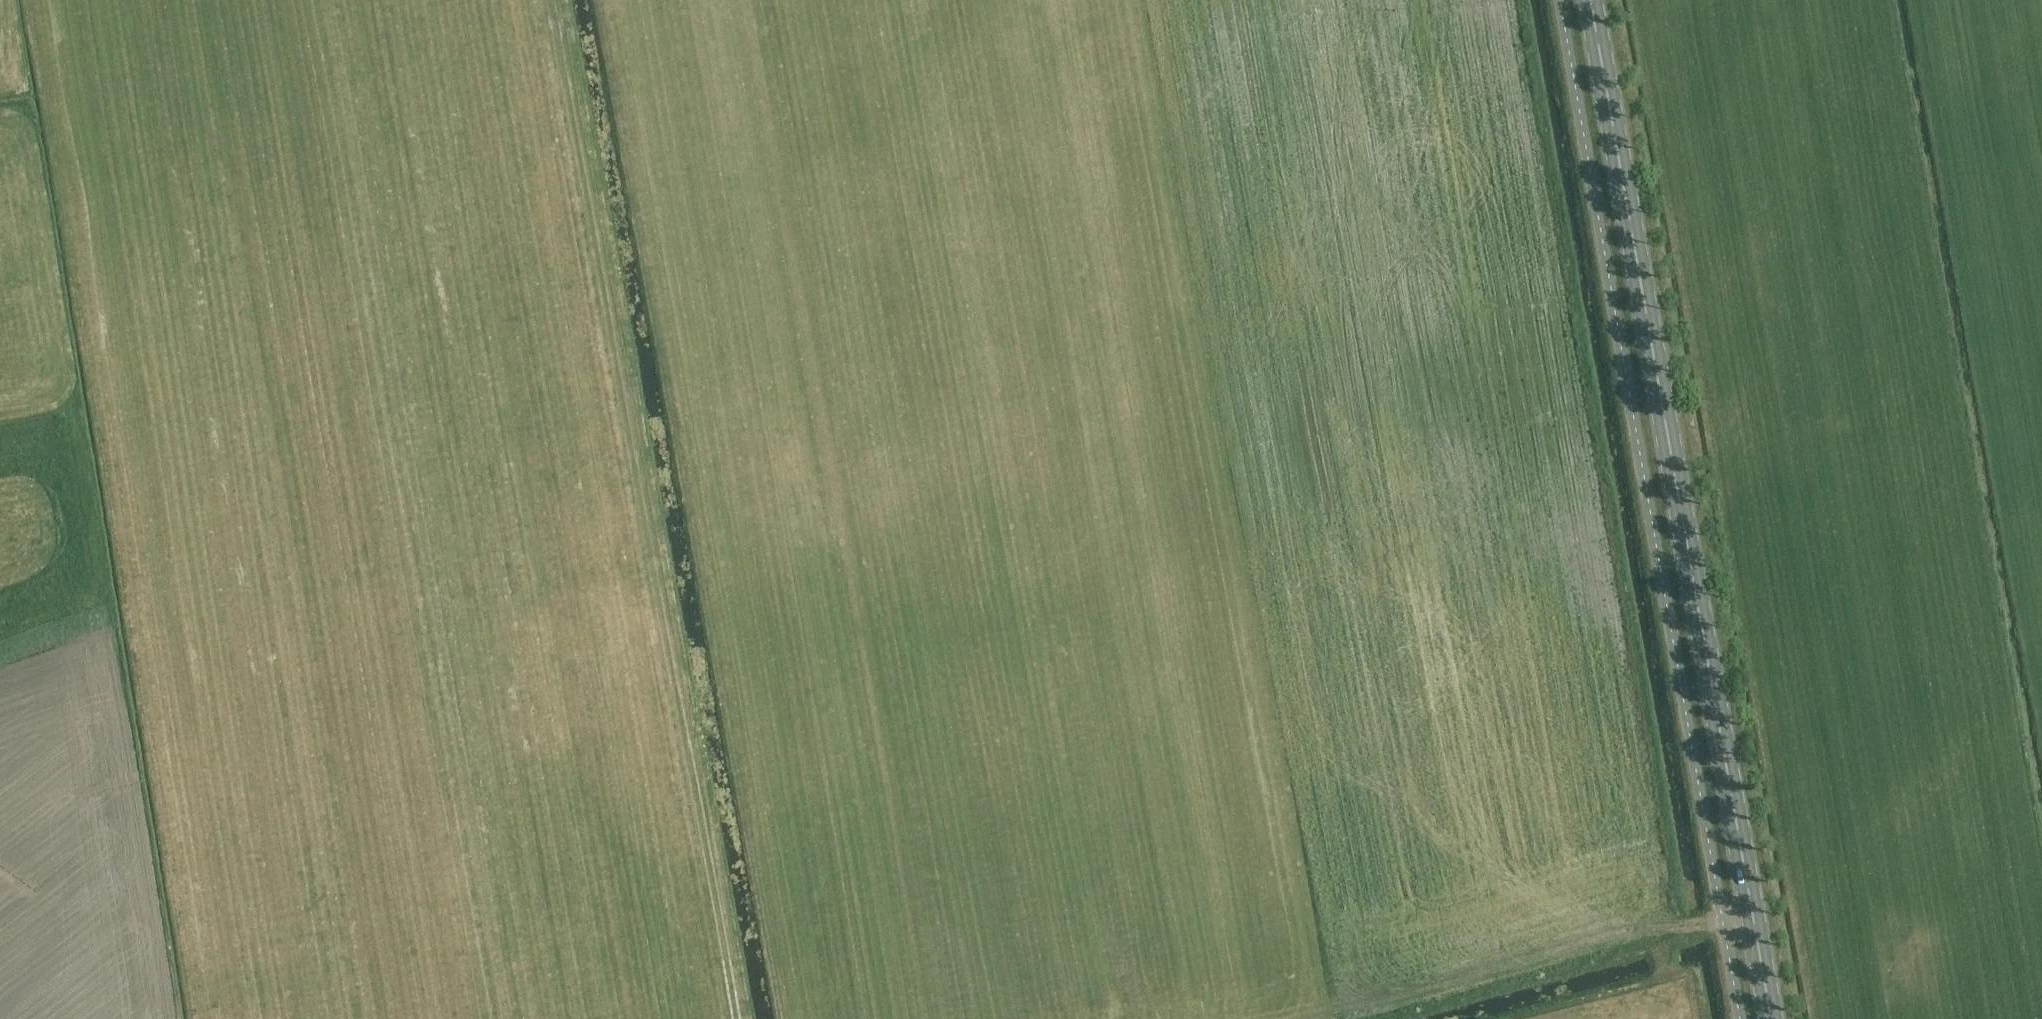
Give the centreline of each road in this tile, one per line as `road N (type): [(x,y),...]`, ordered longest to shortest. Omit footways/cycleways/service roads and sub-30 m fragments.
road 1 (primary): [(1771,1018),(1591,0)]

